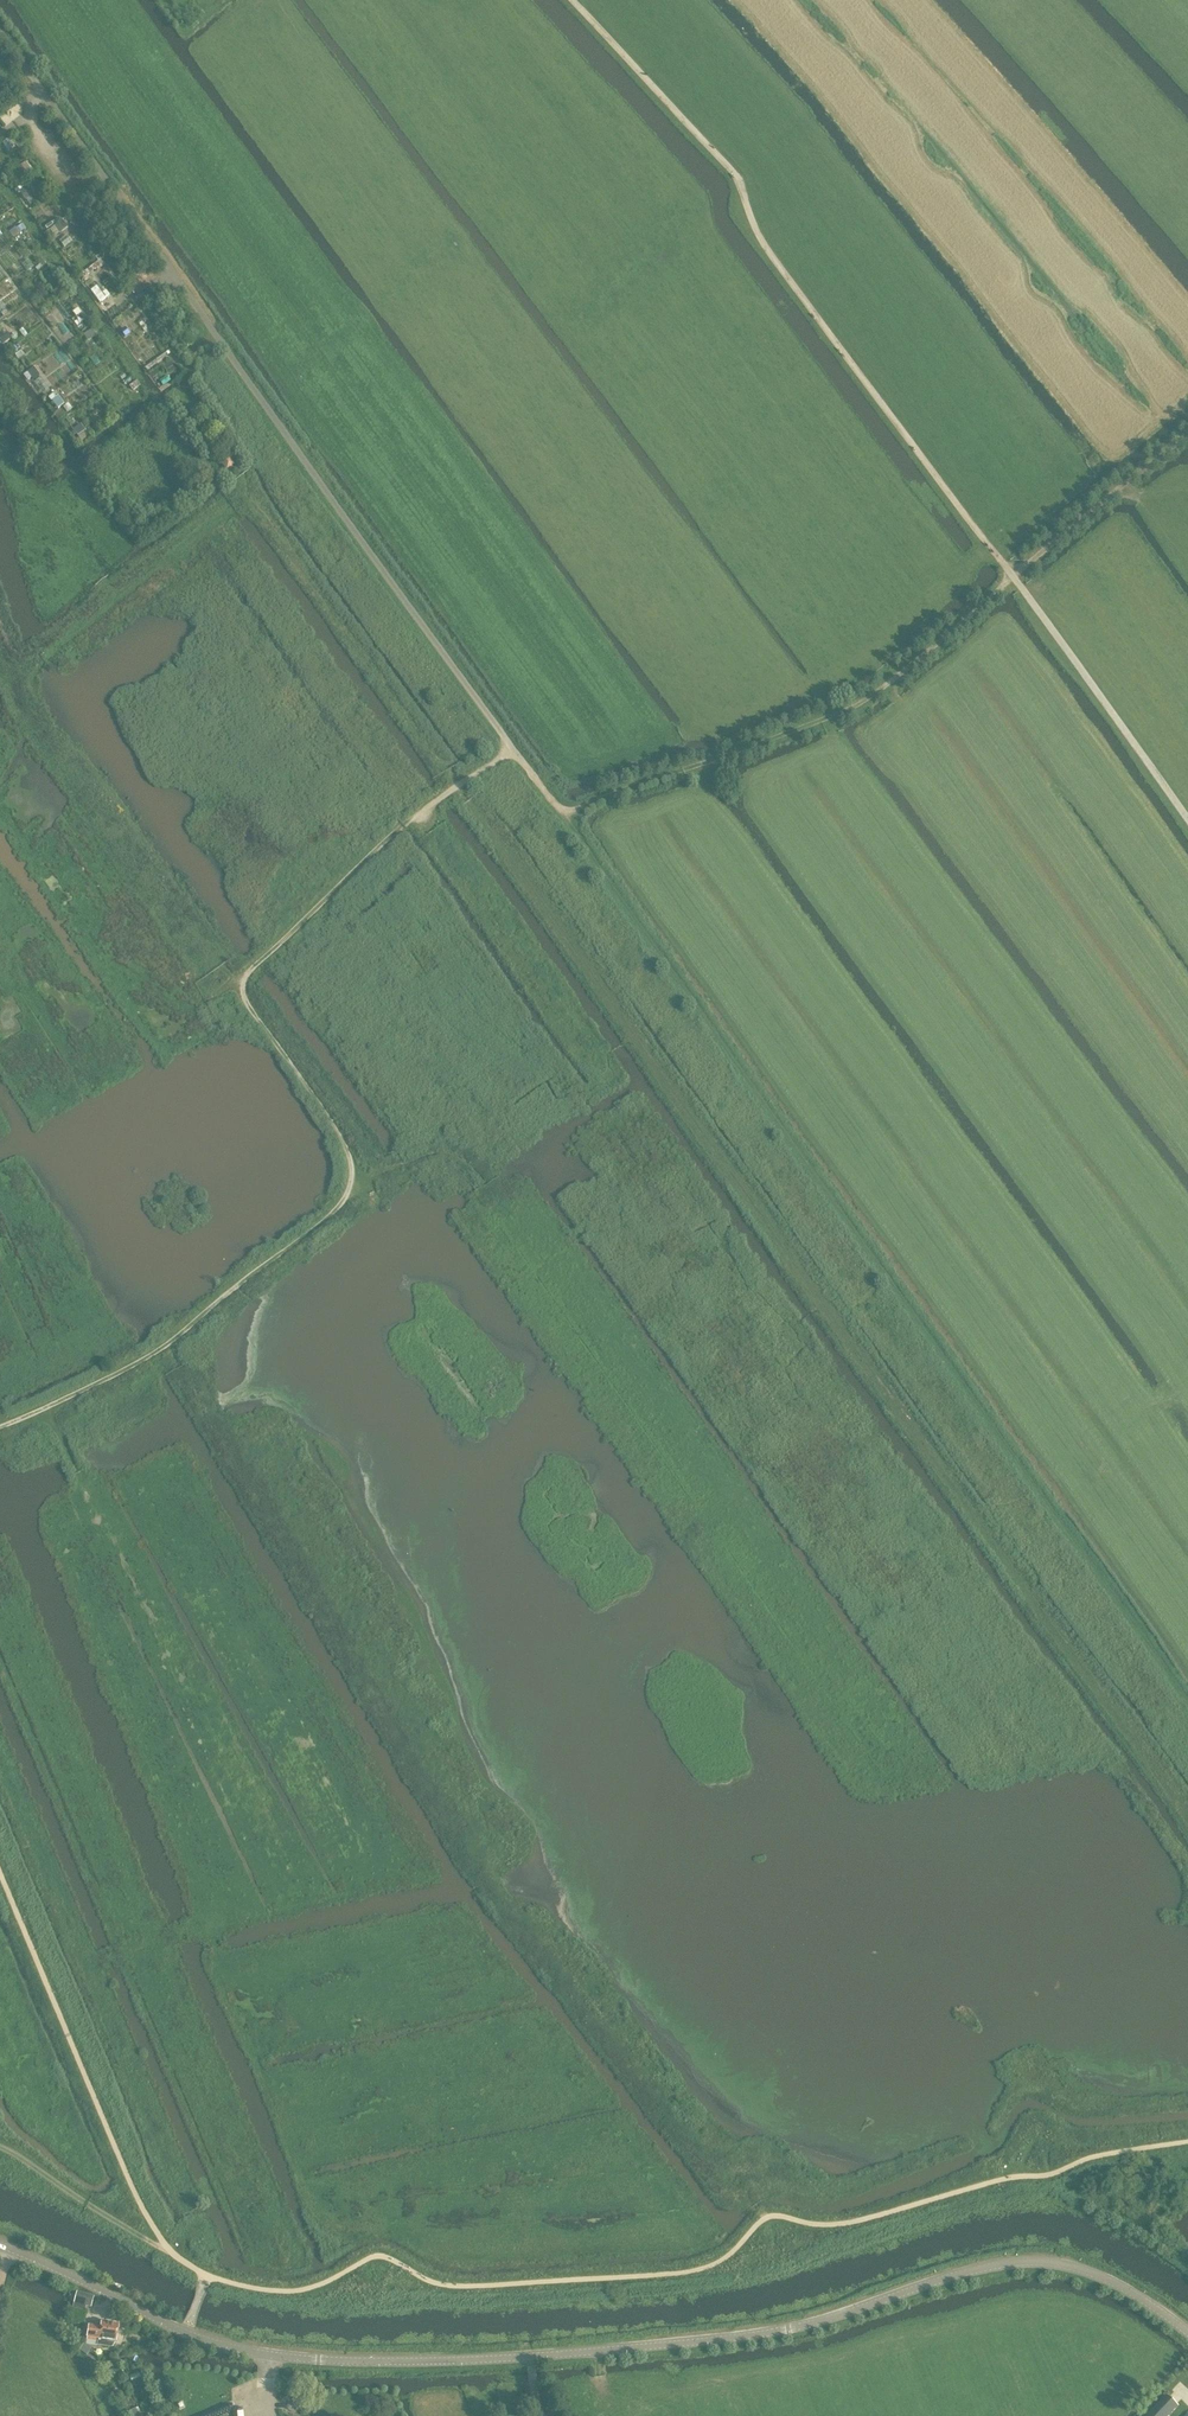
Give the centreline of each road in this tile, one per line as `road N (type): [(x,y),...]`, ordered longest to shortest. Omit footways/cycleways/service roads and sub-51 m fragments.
road 1 (track): [(459,785),(1187,1813)]
road 2 (tertiary): [(1187,2337),(1099,2276),(1026,2256),(788,2330),(531,2359),(320,2358),(186,2332),(0,2242)]
road 3 (track): [(1187,1701),(566,815)]
road 4 (unclassified): [(513,752),(0,35)]
road 5 (track): [(566,815),(867,700),(1187,436)]
road 6 (track): [(1013,576),(764,243),(729,168),(571,0)]
road 7 (track): [(0,1427),(166,1345),(308,1234),(351,1187),(352,1149),(239,985),(247,973)]
road 8 (track): [(1013,576),(1187,824)]
road 9 (track): [(440,803),(269,957)]

